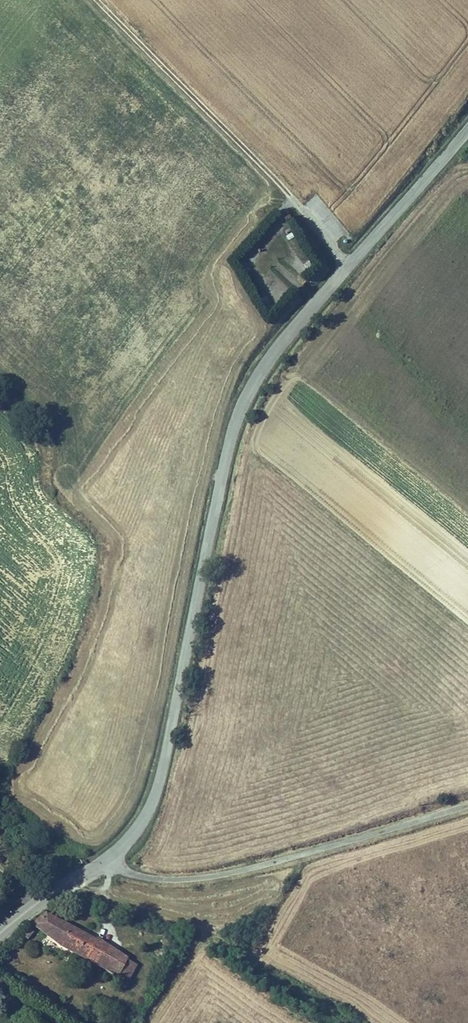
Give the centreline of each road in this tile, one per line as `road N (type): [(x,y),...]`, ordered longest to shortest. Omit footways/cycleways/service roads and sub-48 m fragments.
road 1 (tertiary): [(467,126),(268,358),(240,408),(160,778),(142,821),(121,849),(0,933)]
road 2 (track): [(346,261),(287,190),(100,0)]
road 3 (track): [(110,865),(110,905),(194,926),(342,1022)]

